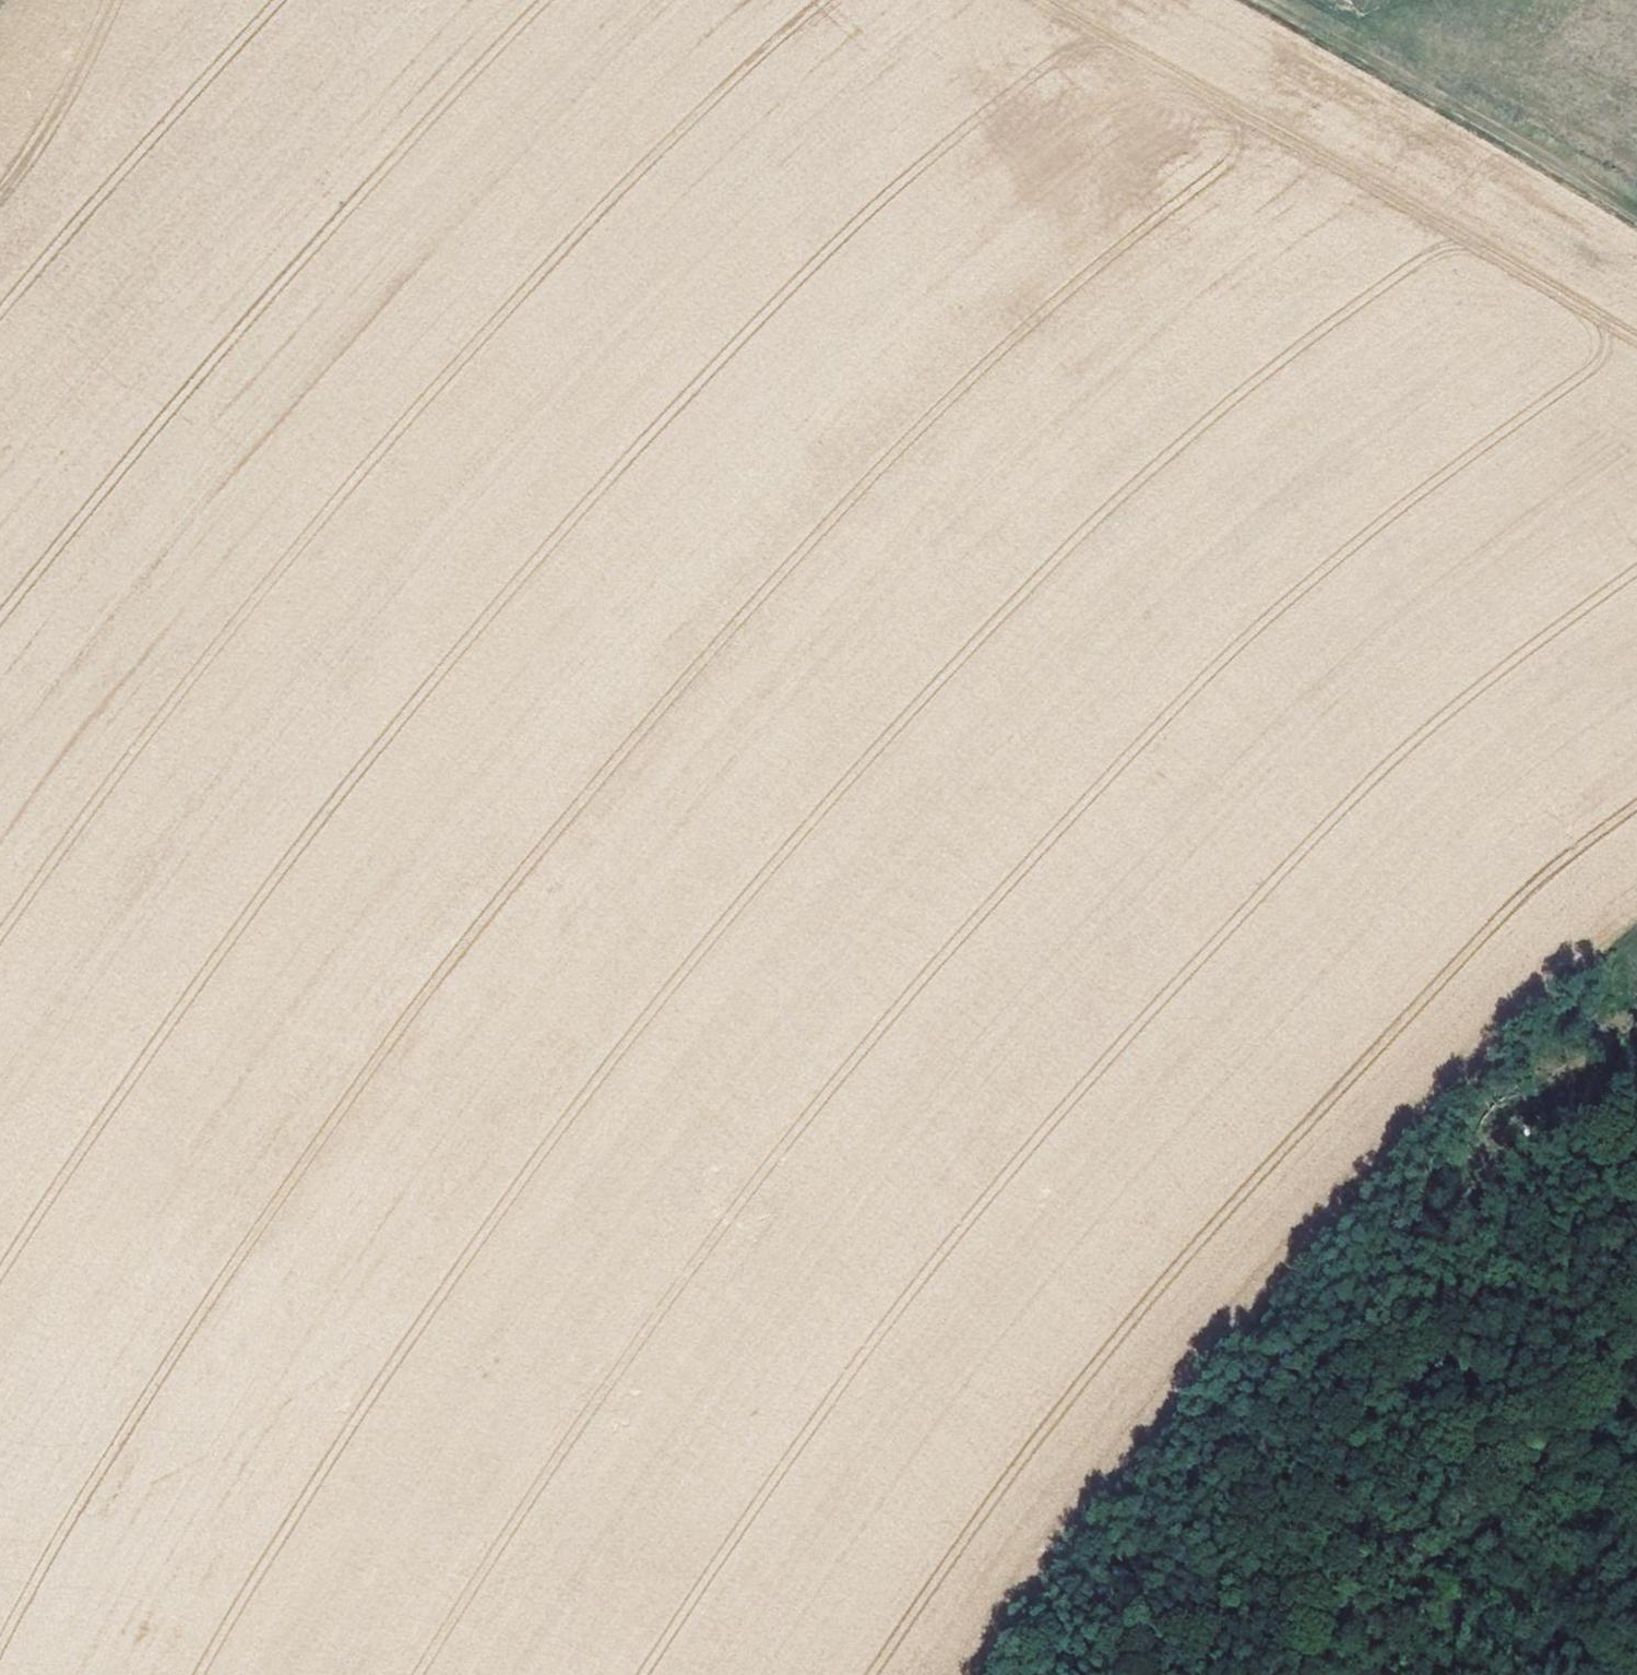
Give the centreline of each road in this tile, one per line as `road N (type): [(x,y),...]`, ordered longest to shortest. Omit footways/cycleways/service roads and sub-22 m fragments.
road 1 (track): [(1277,0),(1636,207)]

